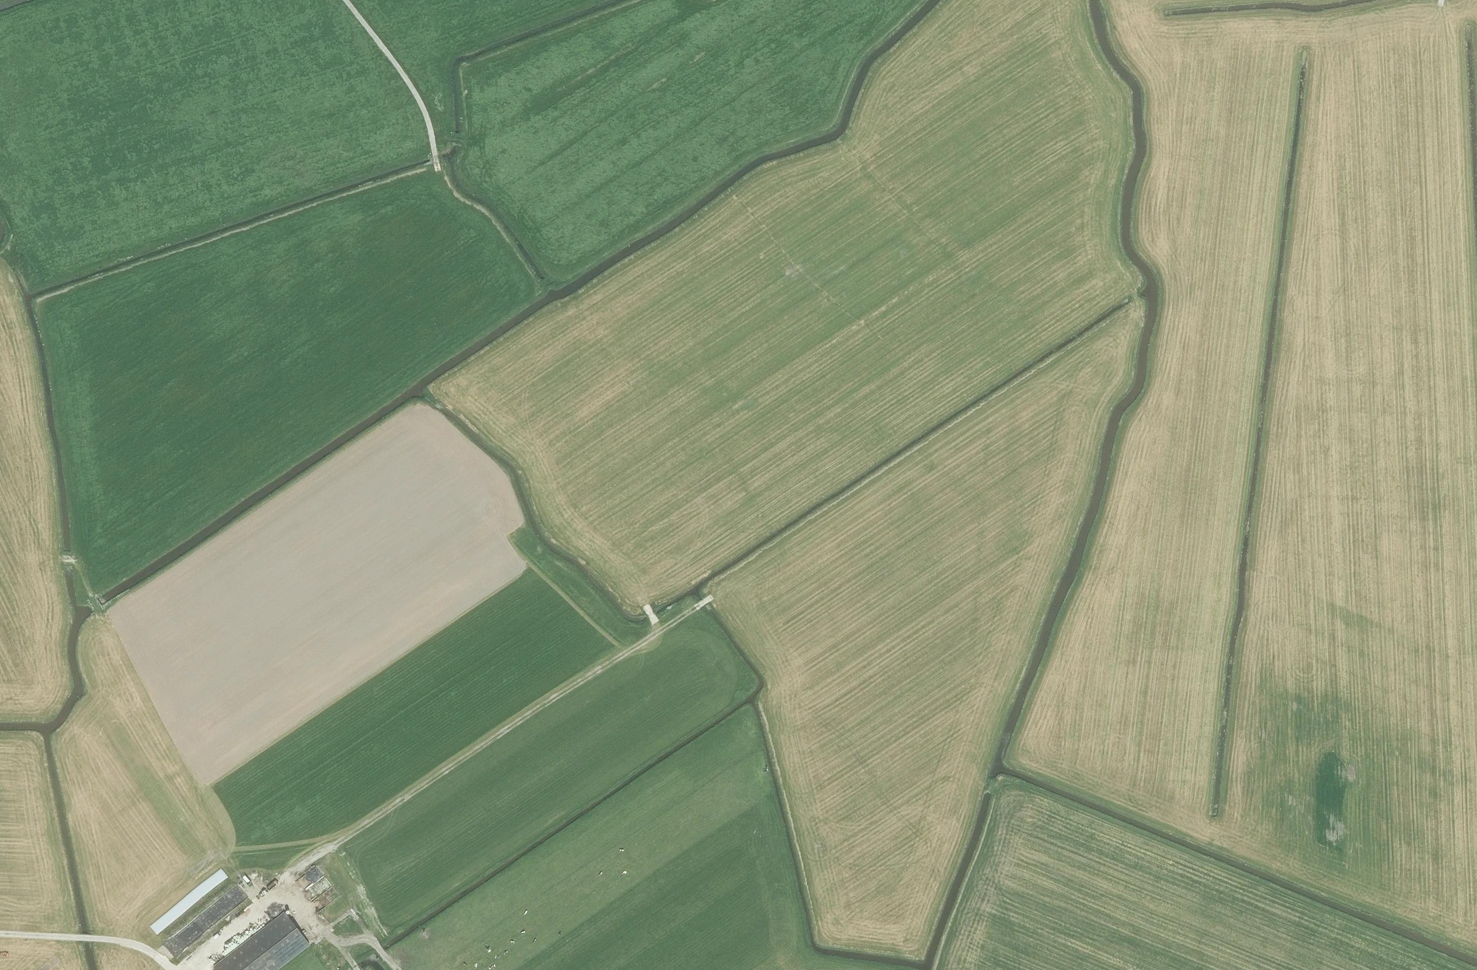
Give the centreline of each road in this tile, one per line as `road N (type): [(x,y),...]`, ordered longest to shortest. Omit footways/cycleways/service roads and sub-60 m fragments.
road 1 (unclassified): [(172,969),(133,945),(0,934)]

